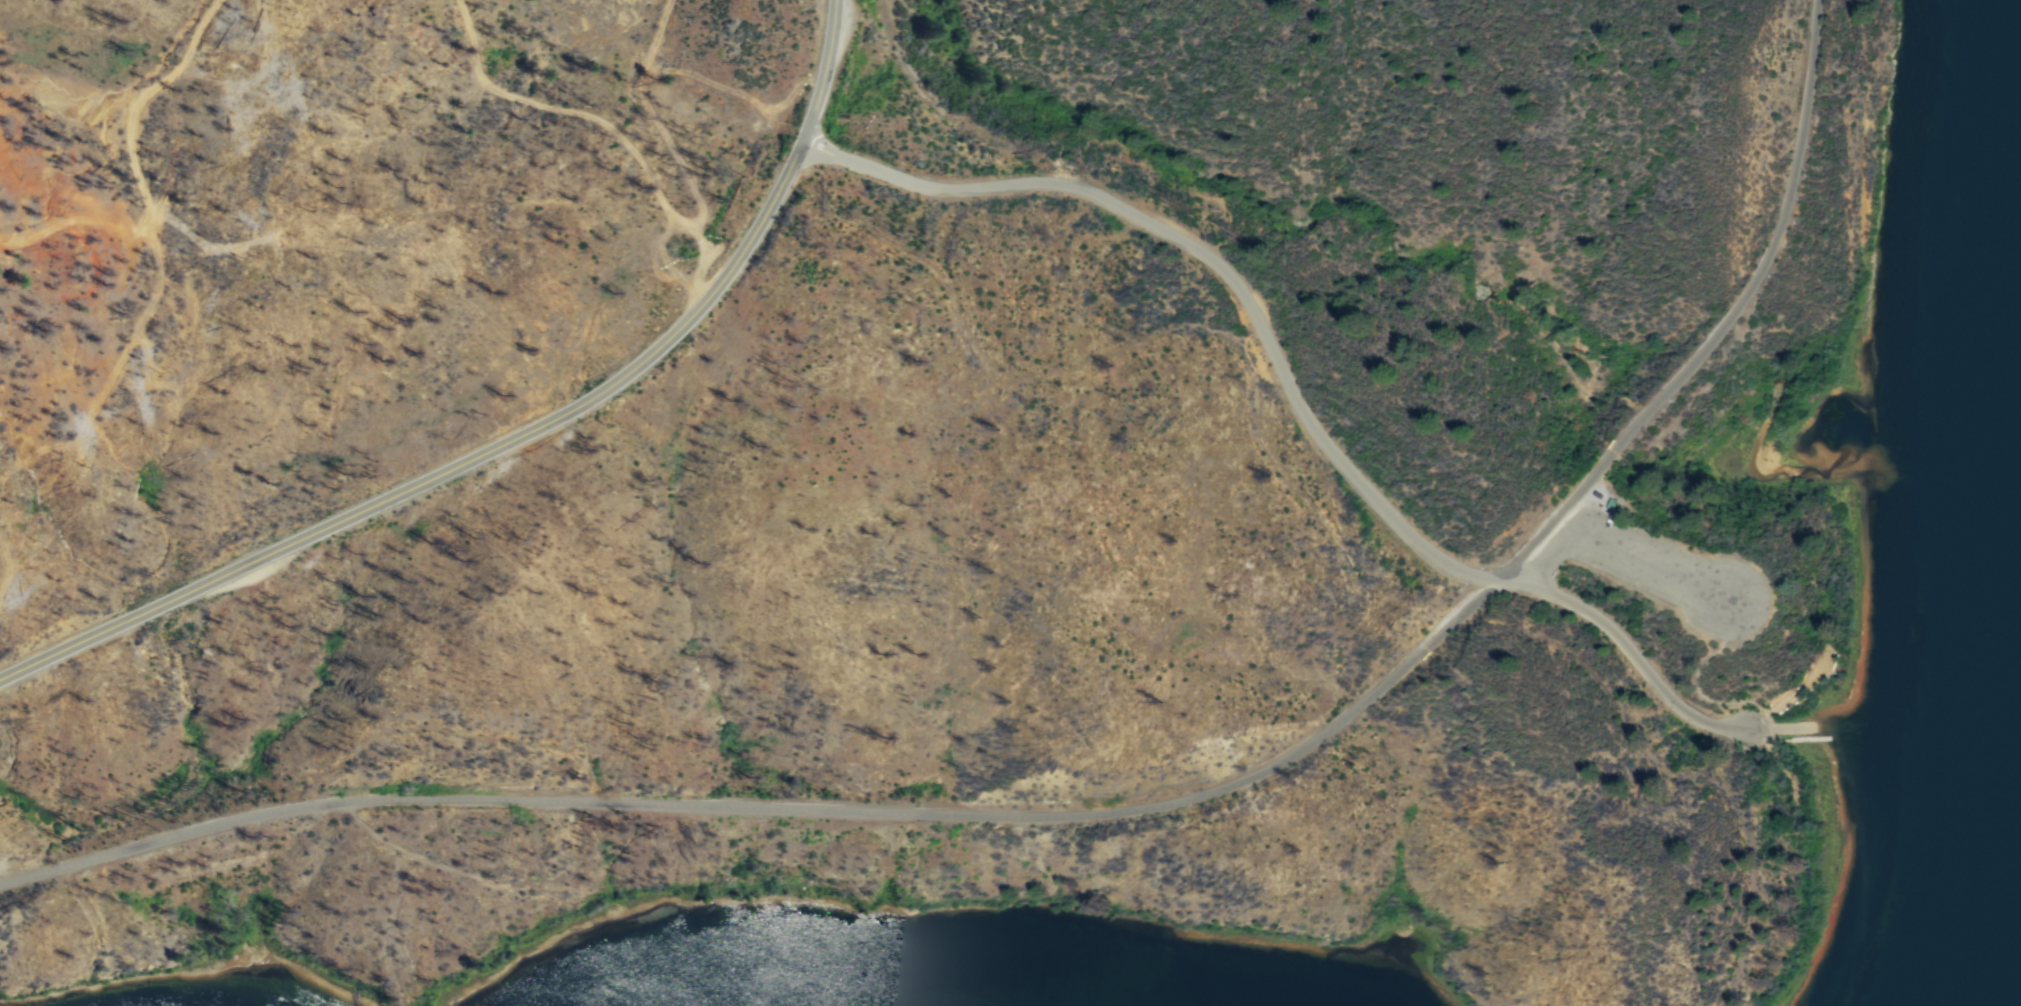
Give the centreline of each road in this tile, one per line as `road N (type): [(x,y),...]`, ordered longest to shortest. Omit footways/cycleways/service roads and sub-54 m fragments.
road 1 (tertiary): [(841,0),(825,93),(793,189),(746,267),(656,359),(548,425),(0,687)]
road 2 (track): [(465,0),(484,87),(597,122),(623,142),(675,221),(701,242),(695,272),(704,315)]
road 3 (track): [(0,240),(81,221),(149,235),(154,220),(134,133),(138,112),(186,66),(220,0)]

